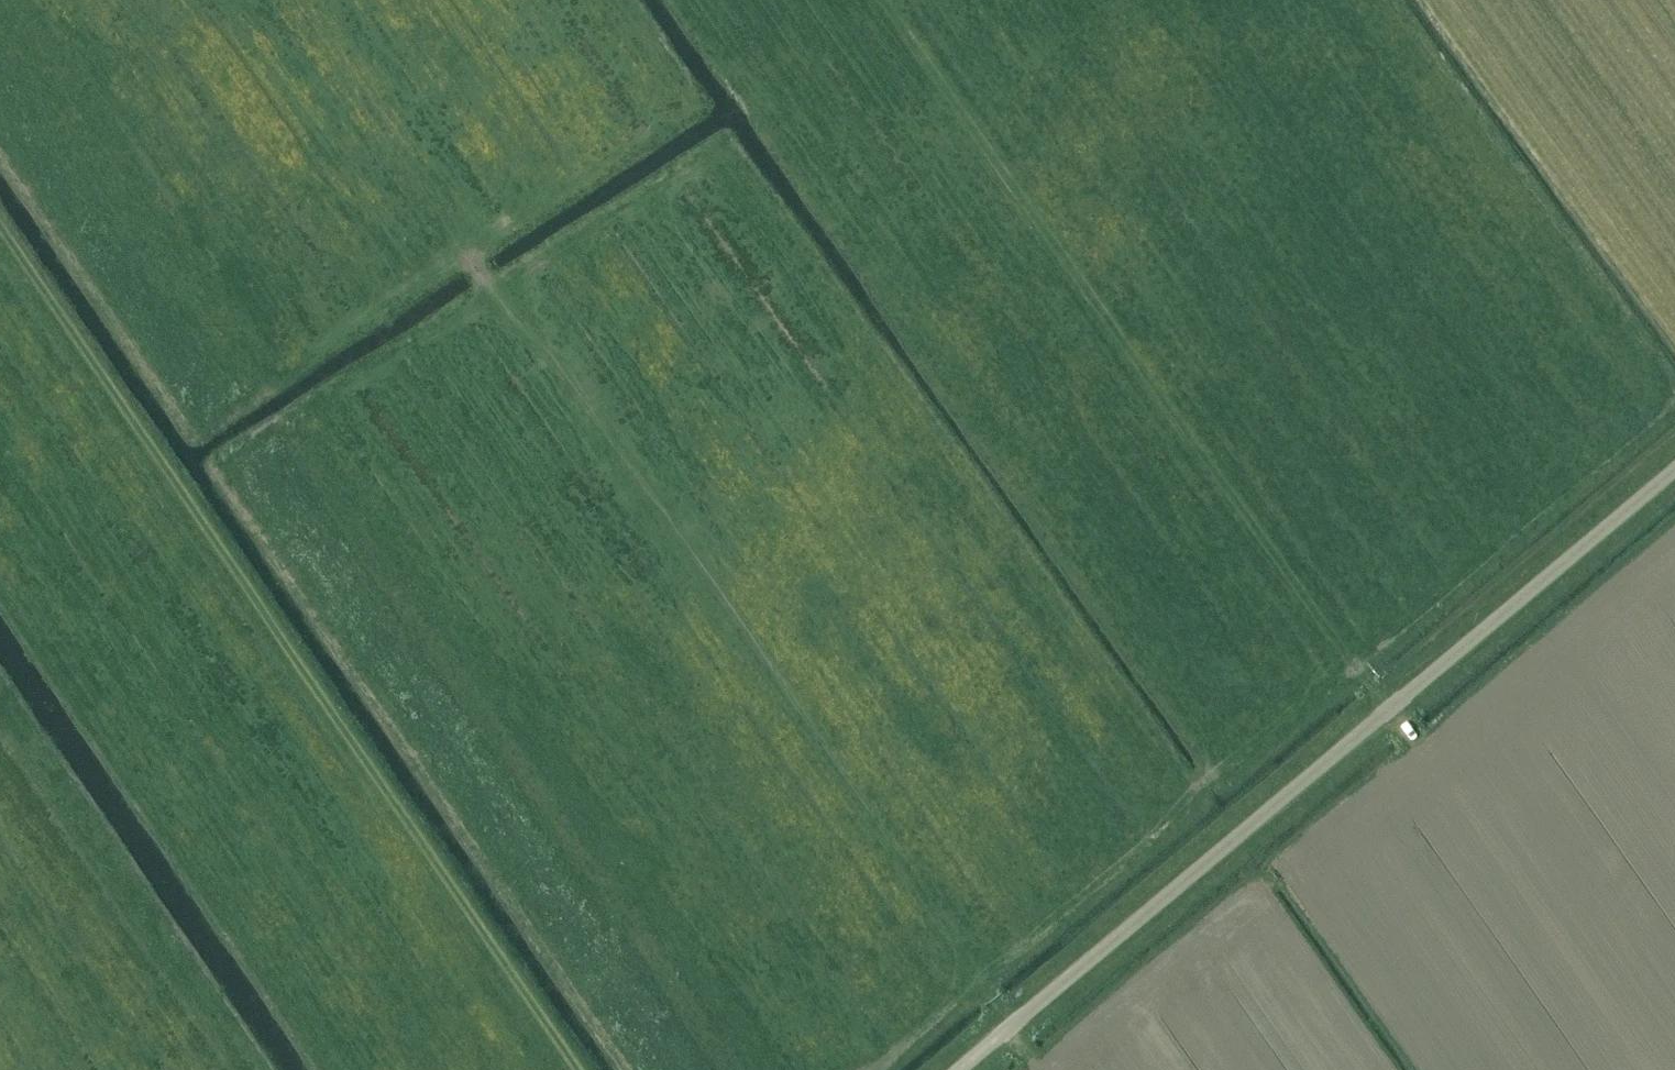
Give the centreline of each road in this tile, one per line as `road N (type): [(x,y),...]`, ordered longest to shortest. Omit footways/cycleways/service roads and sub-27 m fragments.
road 1 (track): [(571,1069),(0,229)]
road 2 (unclassified): [(958,1069),(1674,476)]

